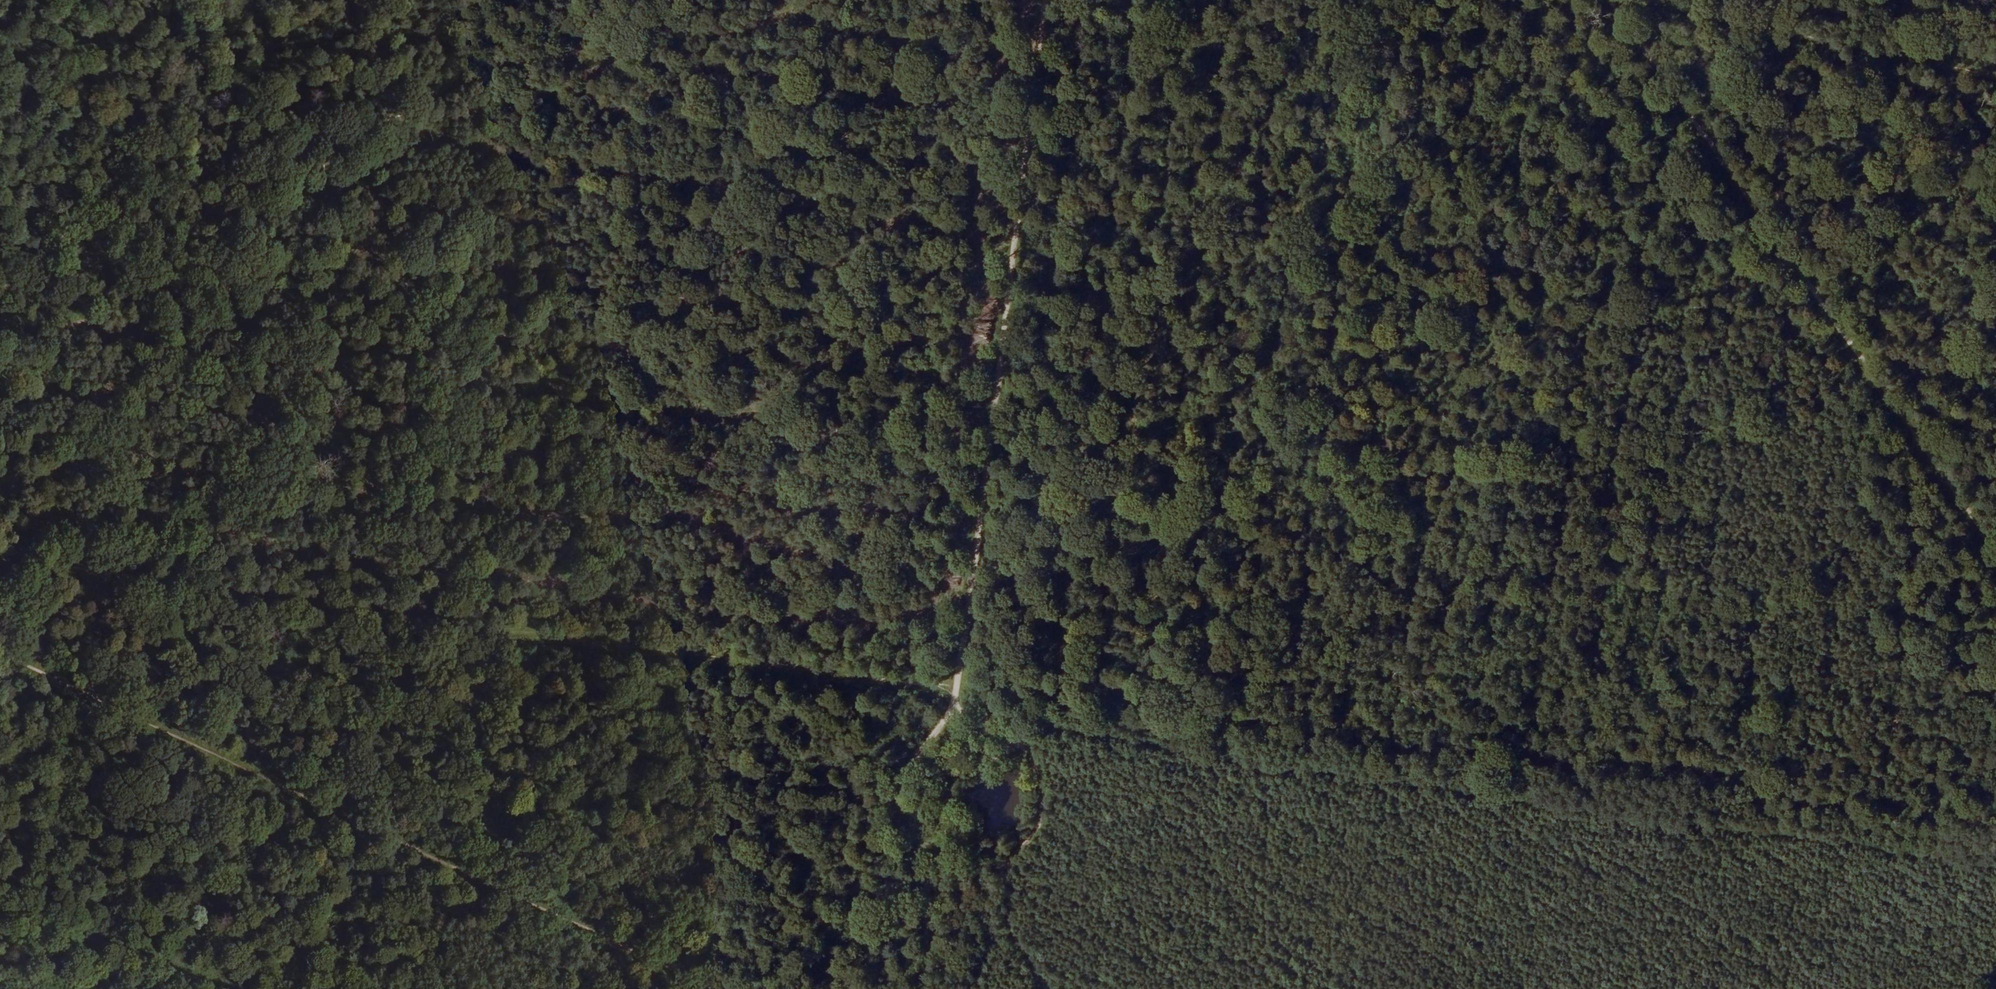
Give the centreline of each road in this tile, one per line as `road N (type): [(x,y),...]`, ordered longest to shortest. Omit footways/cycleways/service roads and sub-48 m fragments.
road 1 (track): [(1044,0),(953,699),(900,790),(927,897)]
road 2 (track): [(1995,549),(1613,0)]
road 3 (track): [(0,146),(65,0)]

